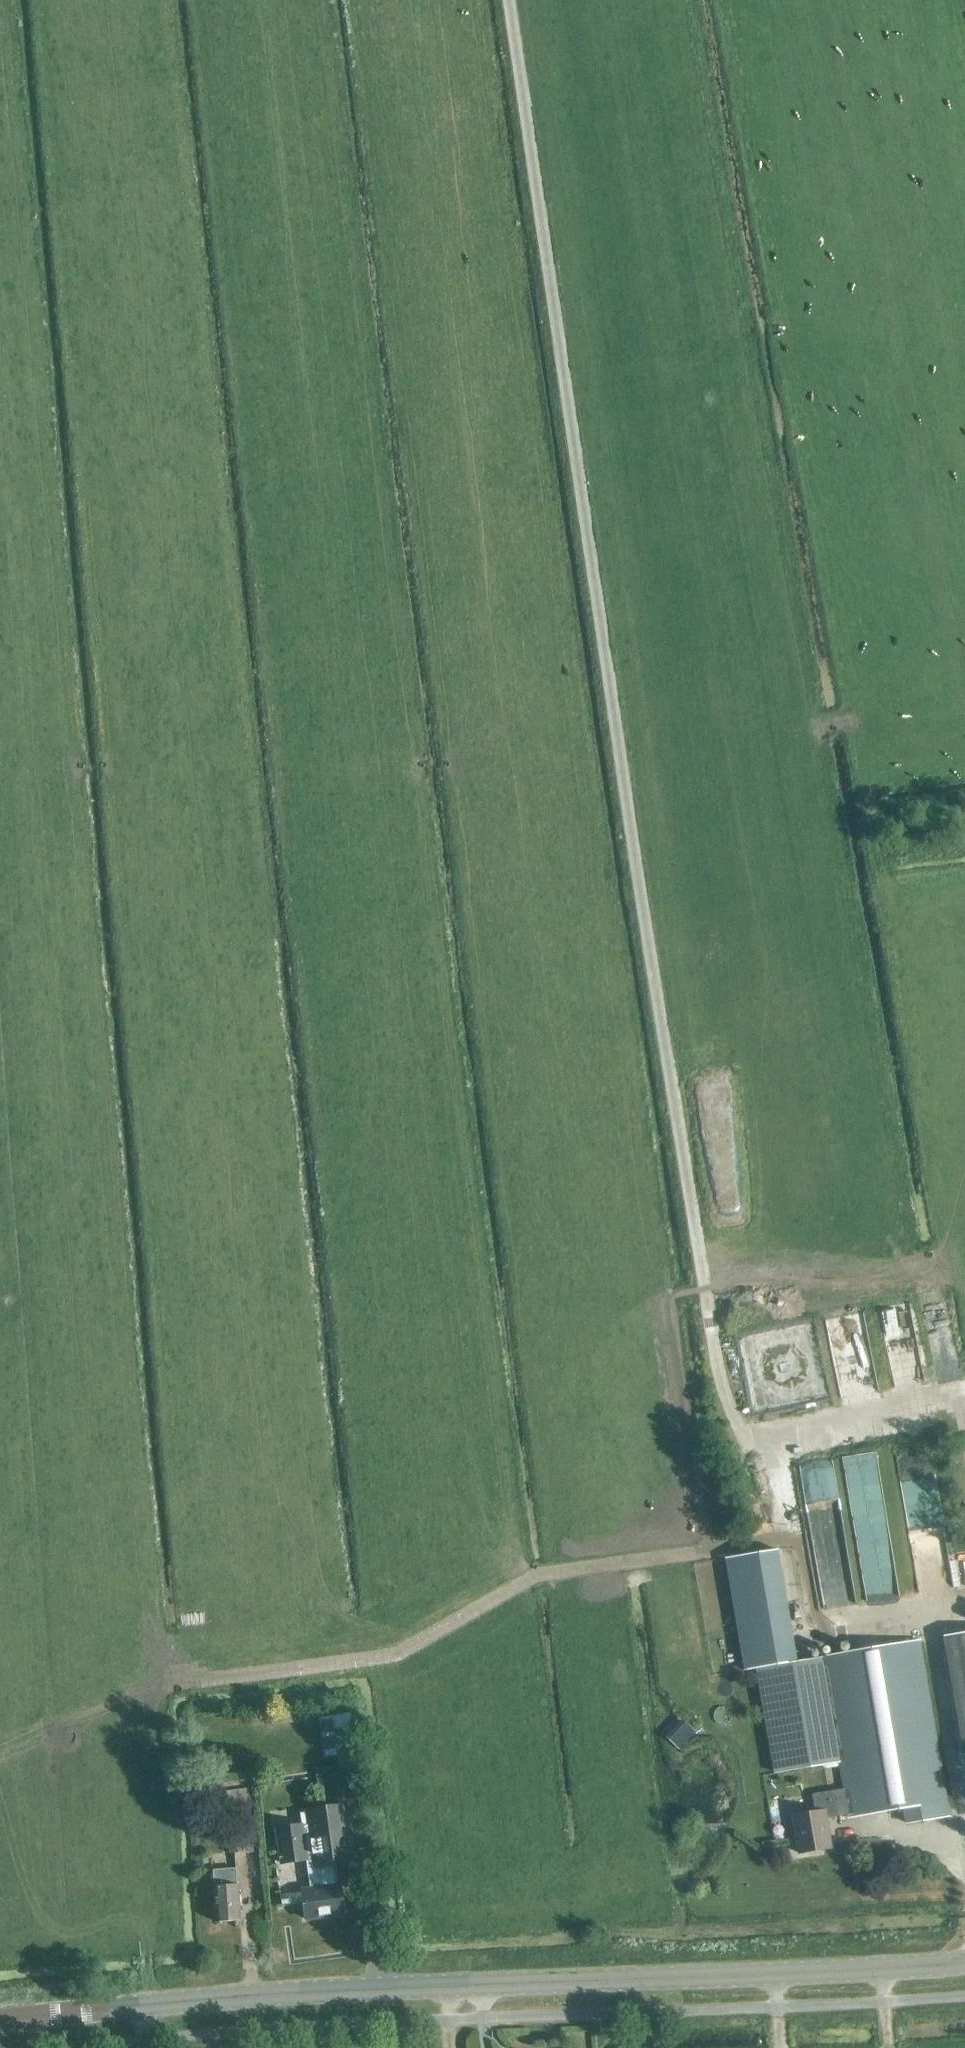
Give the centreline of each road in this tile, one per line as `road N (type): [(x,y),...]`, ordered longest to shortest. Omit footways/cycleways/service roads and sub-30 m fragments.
road 1 (secondary): [(964,1963),(339,1990),(0,2022)]

